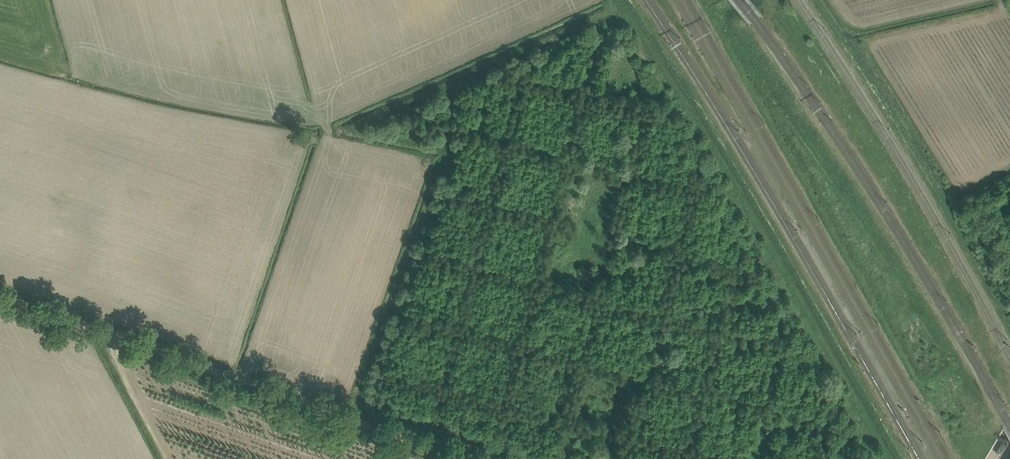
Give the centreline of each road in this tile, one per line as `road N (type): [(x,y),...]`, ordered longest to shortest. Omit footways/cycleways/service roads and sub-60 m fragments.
road 1 (track): [(0,295),(460,458)]

